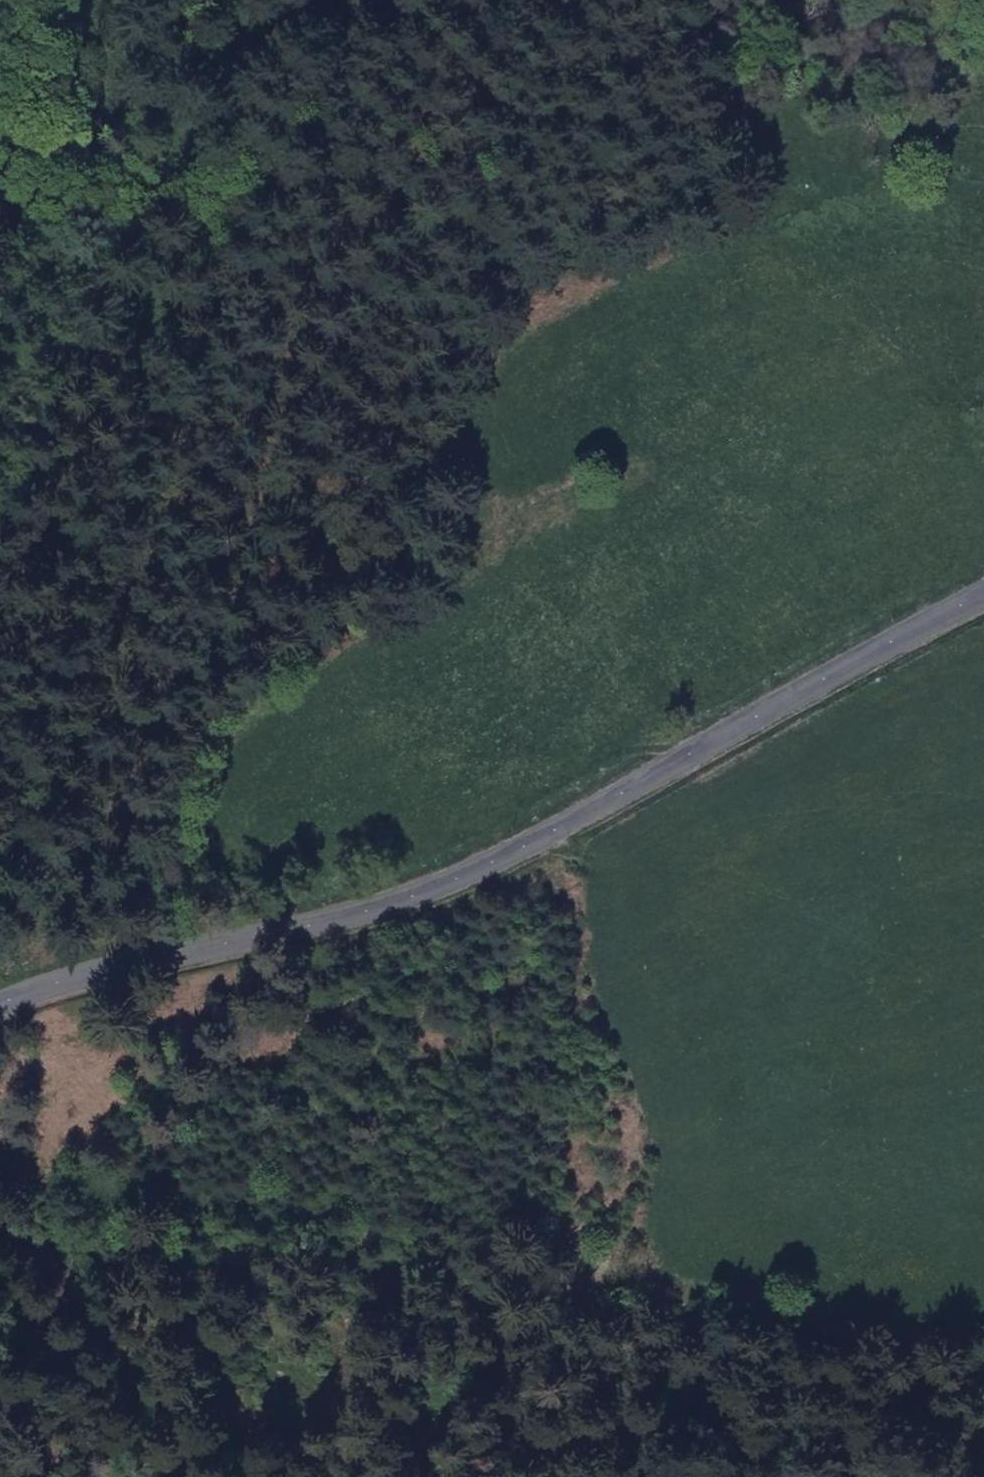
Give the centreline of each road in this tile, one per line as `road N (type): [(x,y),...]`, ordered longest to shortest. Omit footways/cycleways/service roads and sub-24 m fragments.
road 1 (tertiary): [(983,600),(881,645),(460,883),(161,958),(0,1010)]

